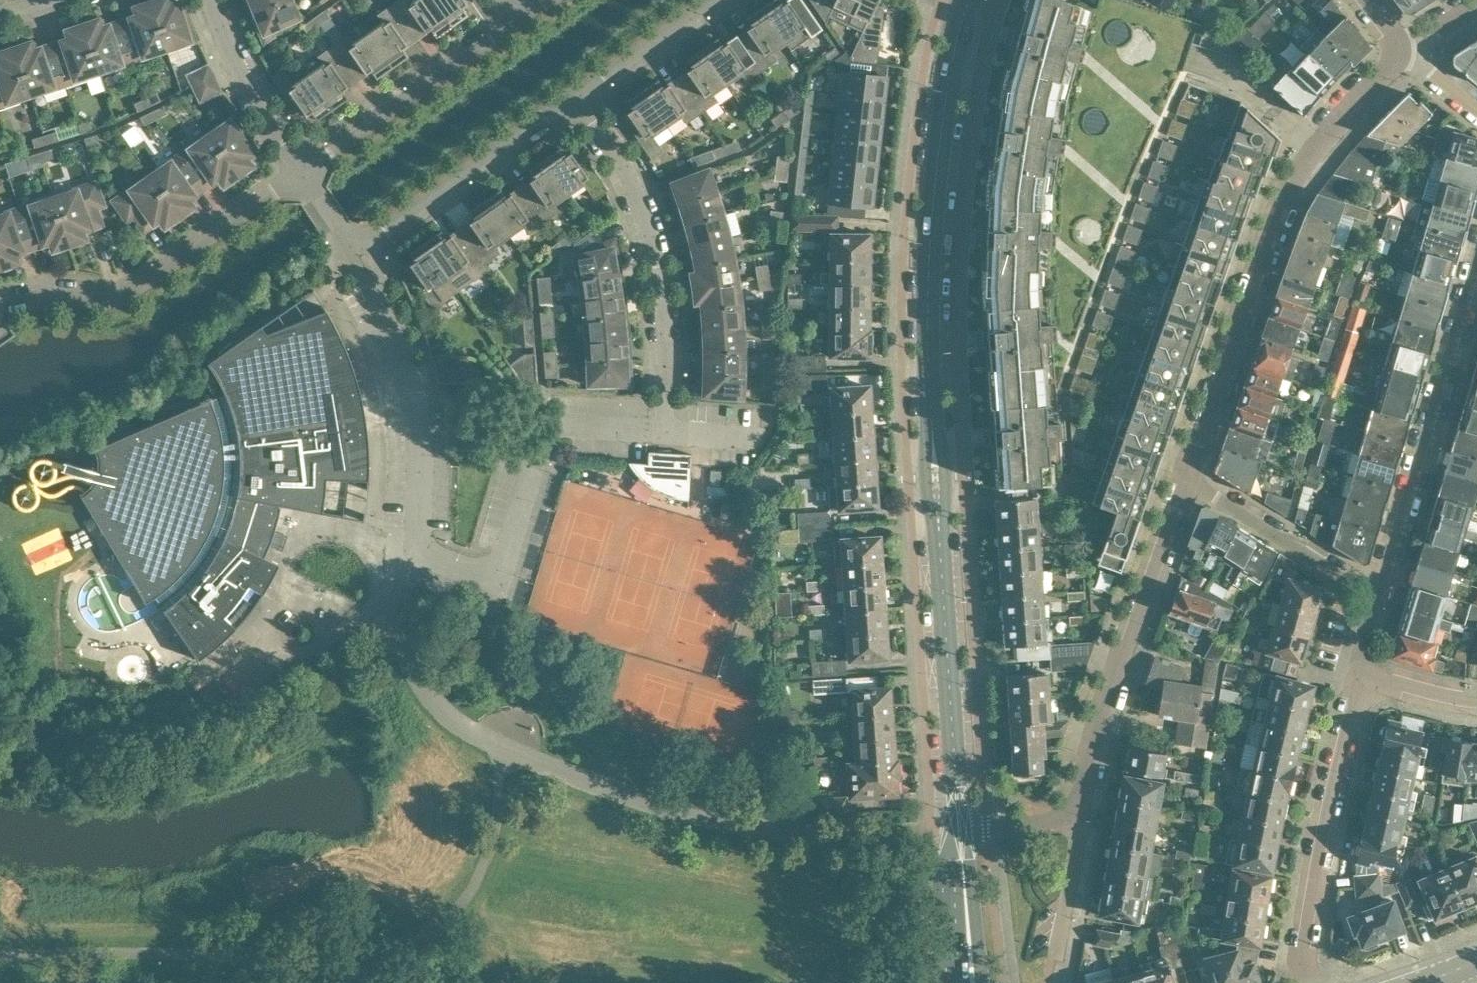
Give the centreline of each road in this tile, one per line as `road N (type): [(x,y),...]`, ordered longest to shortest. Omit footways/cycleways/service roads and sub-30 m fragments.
road 1 (secondary): [(960,828),(927,320),(937,167),(967,4)]
road 2 (residential): [(1188,480),(1285,210),(1399,49)]
road 3 (residential): [(667,433),(666,313),(642,206),(580,97)]
road 4 (residential): [(1075,815),(1103,710),(1188,480)]
road 5 (residential): [(1,301),(115,302),(137,293),(299,179)]
road 6 (residential): [(1476,287),(1382,601)]
road 7 (residential): [(417,555),(420,465),(400,358),(378,302),(349,259)]
road 8 (residential): [(1310,982),(1307,924),(1360,687)]
road 9 (residential): [(349,259),(580,97)]
road 10 (residential): [(519,25),(299,179)]
road 11 (residential): [(1382,601),(1188,480)]
road 12 (residential): [(299,179),(244,83),(212,0)]
road 13 (residential): [(580,97),(720,0)]
road 14 (secondary): [(981,982),(960,828)]
road 15 (secondary): [(960,828),(959,982)]
road 16 (residential): [(1052,960),(1081,834),(1075,815)]

